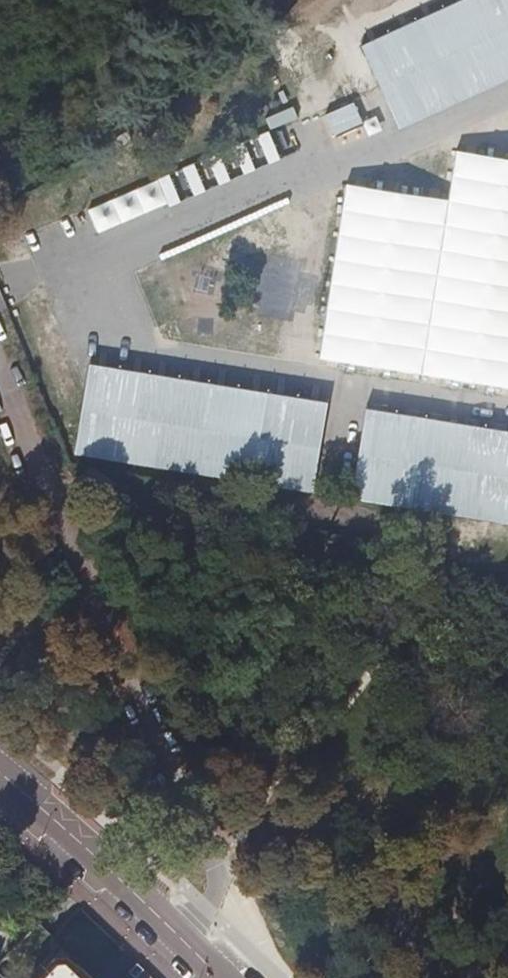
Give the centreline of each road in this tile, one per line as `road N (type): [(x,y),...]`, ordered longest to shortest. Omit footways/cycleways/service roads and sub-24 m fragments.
road 1 (tertiary): [(222,977),(0,771)]

